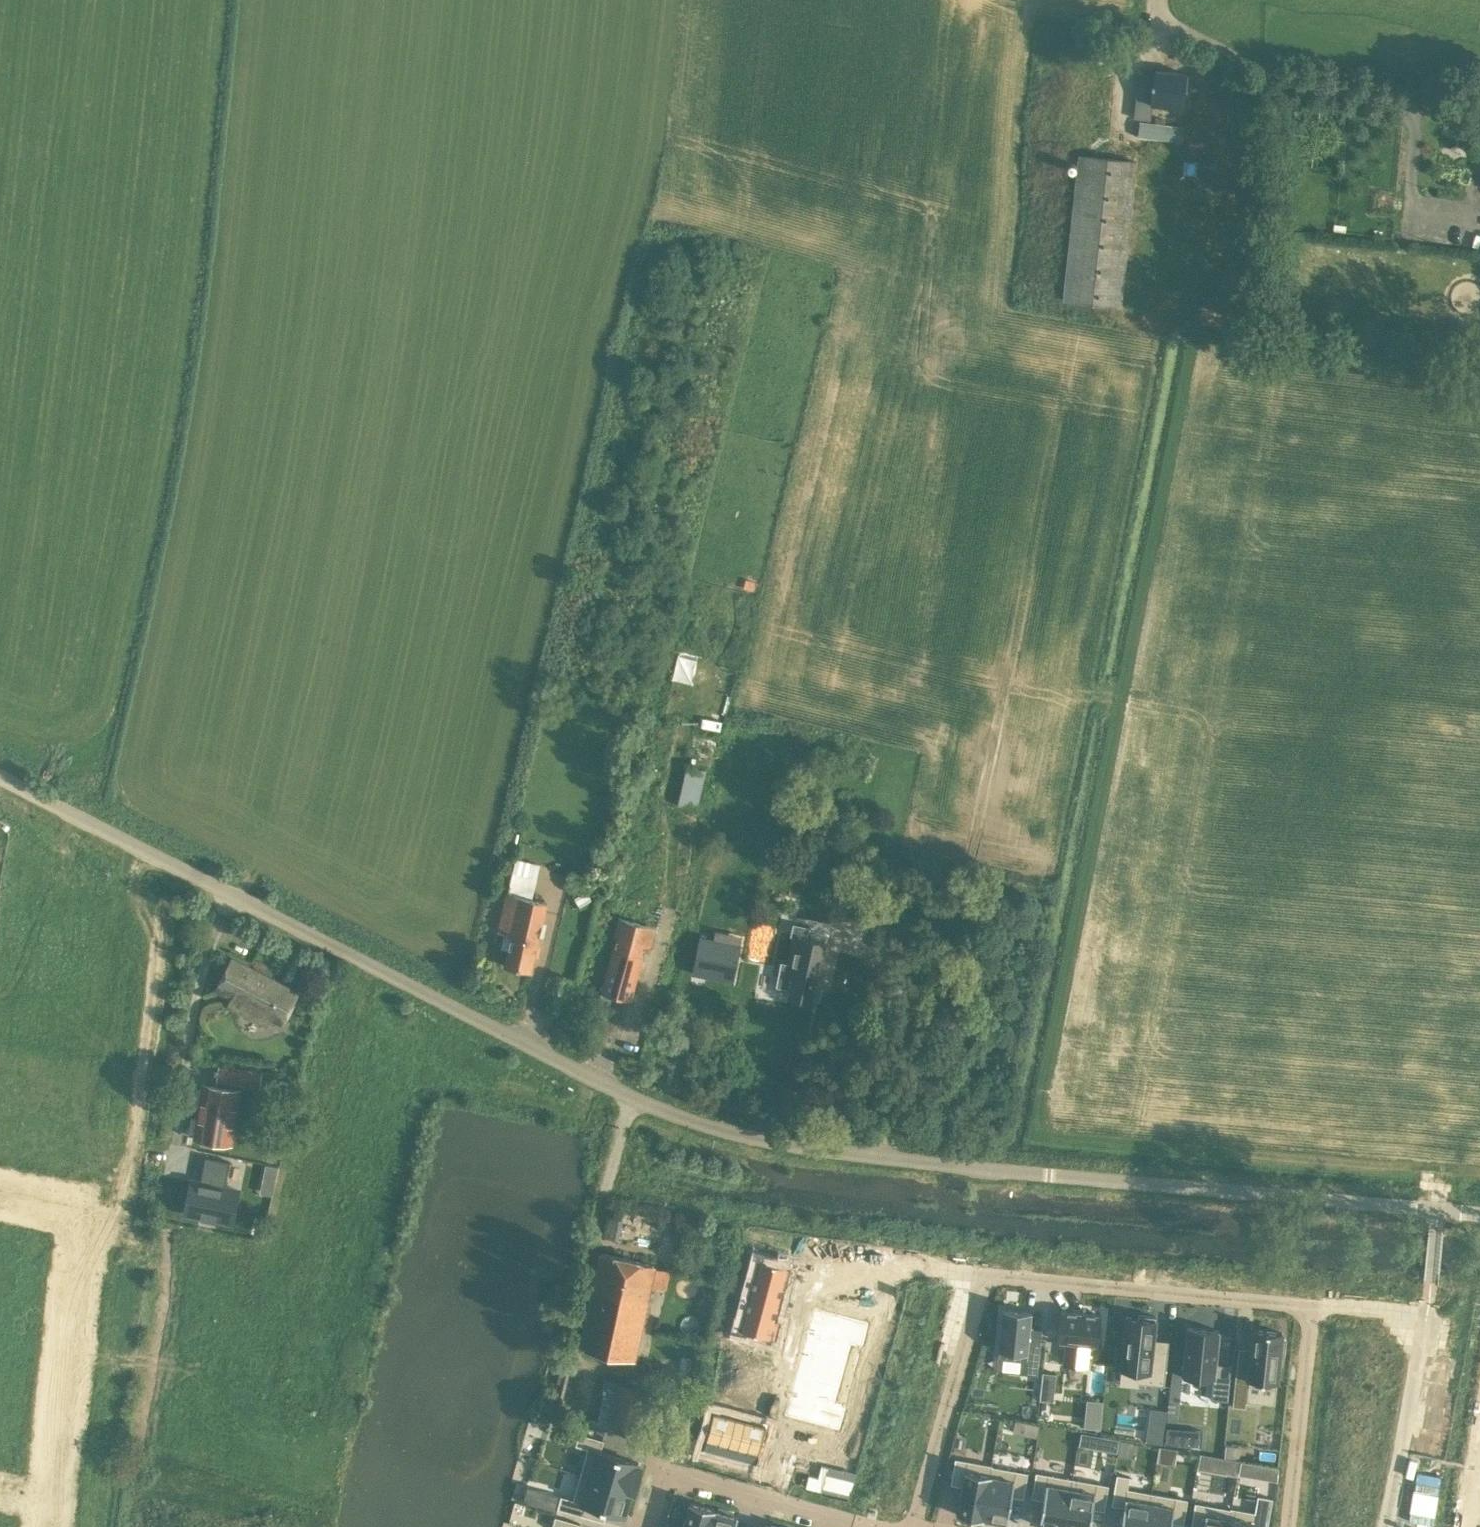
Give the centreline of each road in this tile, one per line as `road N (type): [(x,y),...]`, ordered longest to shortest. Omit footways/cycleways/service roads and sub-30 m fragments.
road 1 (unclassified): [(0,777),(629,1096),(746,1136),(1479,1214)]
road 2 (residential): [(982,1271),(1310,1305),(1287,1526)]
road 3 (residential): [(296,1526),(348,1289),(85,1228)]
road 4 (residential): [(42,1526),(85,1228)]
road 5 (residential): [(909,1526),(982,1271)]
road 6 (residential): [(650,1526),(664,1477),(862,1526)]

